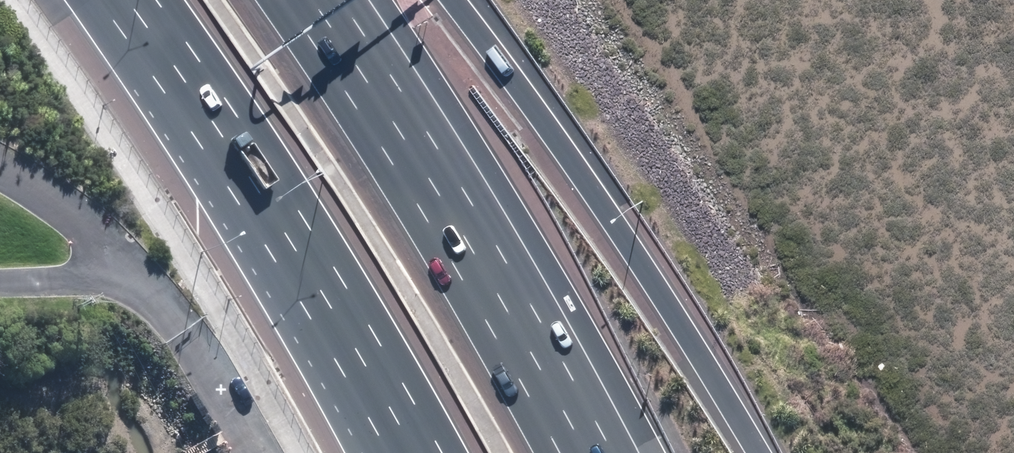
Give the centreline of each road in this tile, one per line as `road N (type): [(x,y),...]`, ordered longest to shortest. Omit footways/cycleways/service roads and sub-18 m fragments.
road 1 (motorway): [(454,0),(567,153),(757,452)]
road 2 (motorway): [(414,452),(229,142),(125,0)]
road 3 (motorway): [(312,0),(406,139),(589,452)]

